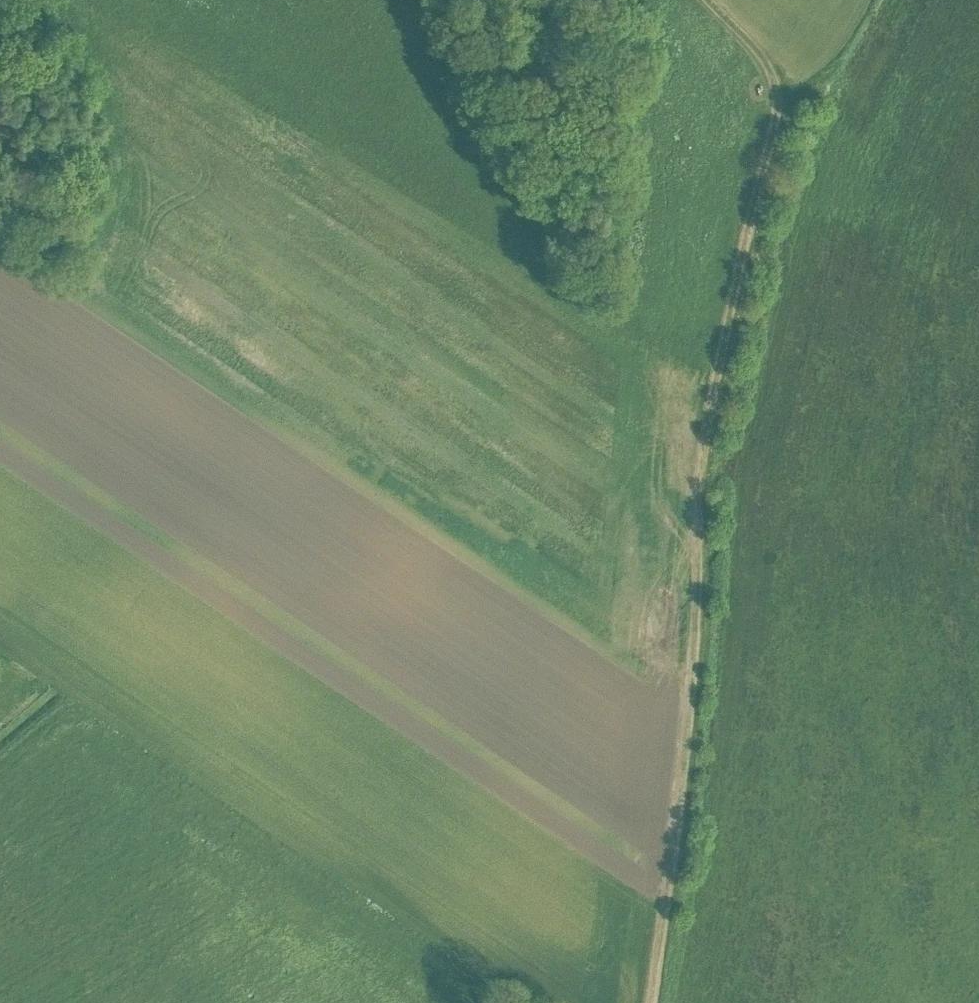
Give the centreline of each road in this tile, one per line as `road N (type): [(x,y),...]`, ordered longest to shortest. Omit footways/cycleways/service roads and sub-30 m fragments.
road 1 (track): [(650,1002),(696,623),(703,454),(773,107),(772,77),(757,45),(711,0)]

